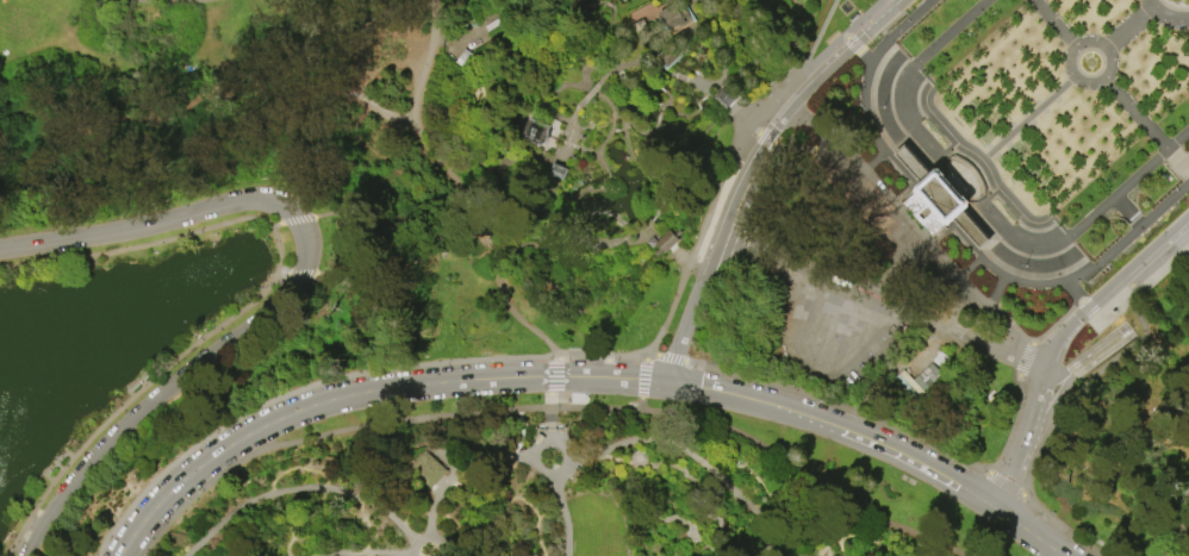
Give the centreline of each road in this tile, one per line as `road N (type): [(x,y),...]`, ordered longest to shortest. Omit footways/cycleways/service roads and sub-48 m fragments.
road 1 (tertiary): [(119,555),(192,471),(313,405),(493,379),(664,382)]
road 2 (tertiary): [(843,430),(994,508)]
road 3 (tertiary): [(664,382),(805,417)]

